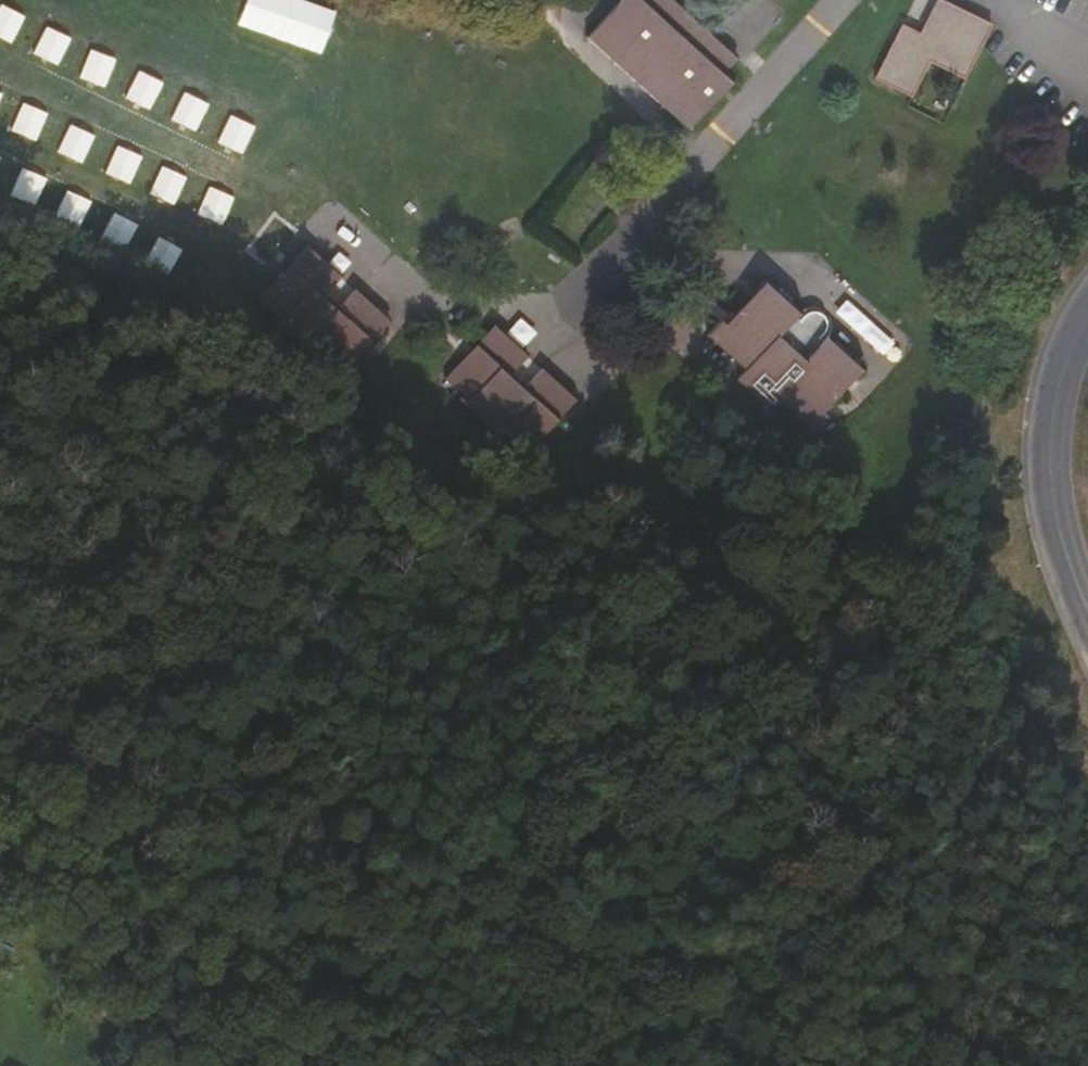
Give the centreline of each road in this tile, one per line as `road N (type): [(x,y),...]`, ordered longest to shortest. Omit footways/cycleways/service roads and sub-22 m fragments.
road 1 (track): [(1087,905),(998,747),(920,720),(777,635),(494,605),(392,541),(265,412),(0,349)]
road 2 (unclassified): [(1087,310),(1060,378),(1053,446),(1059,522),(1087,603)]

